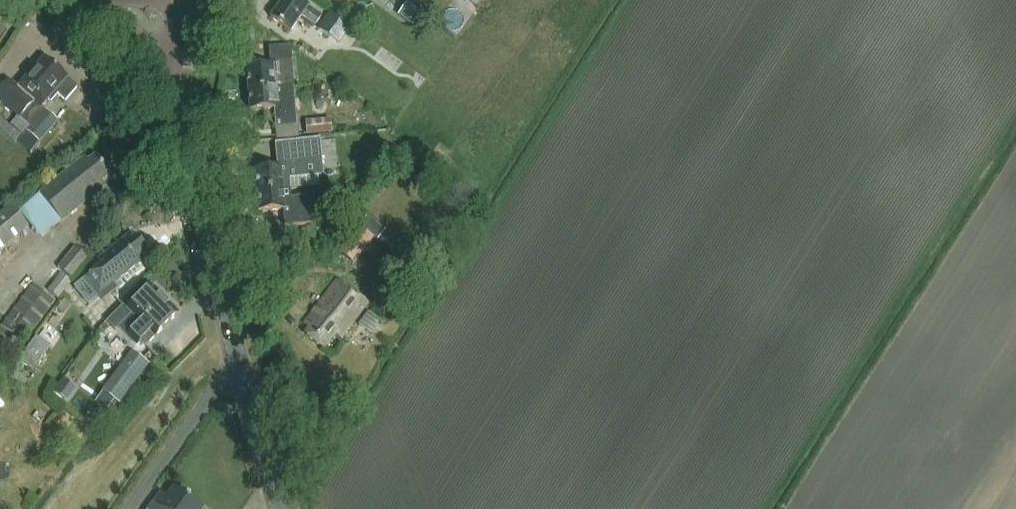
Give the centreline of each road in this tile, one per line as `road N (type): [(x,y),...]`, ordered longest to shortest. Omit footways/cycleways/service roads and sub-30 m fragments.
road 1 (tertiary): [(280,508),(160,75)]

